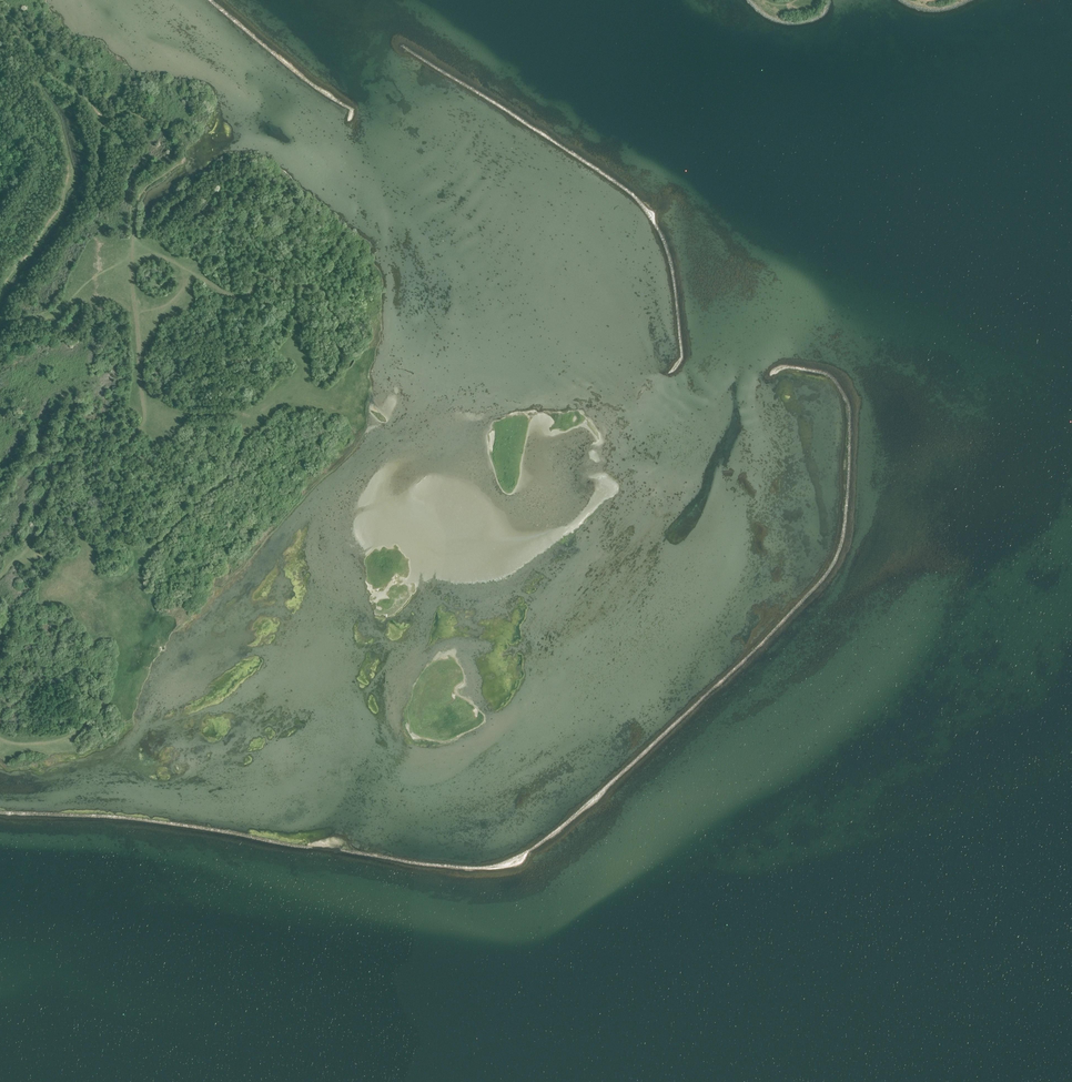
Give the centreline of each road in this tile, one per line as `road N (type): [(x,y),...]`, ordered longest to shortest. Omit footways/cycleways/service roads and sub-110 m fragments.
road 1 (track): [(241,439),(221,485),(160,543)]

